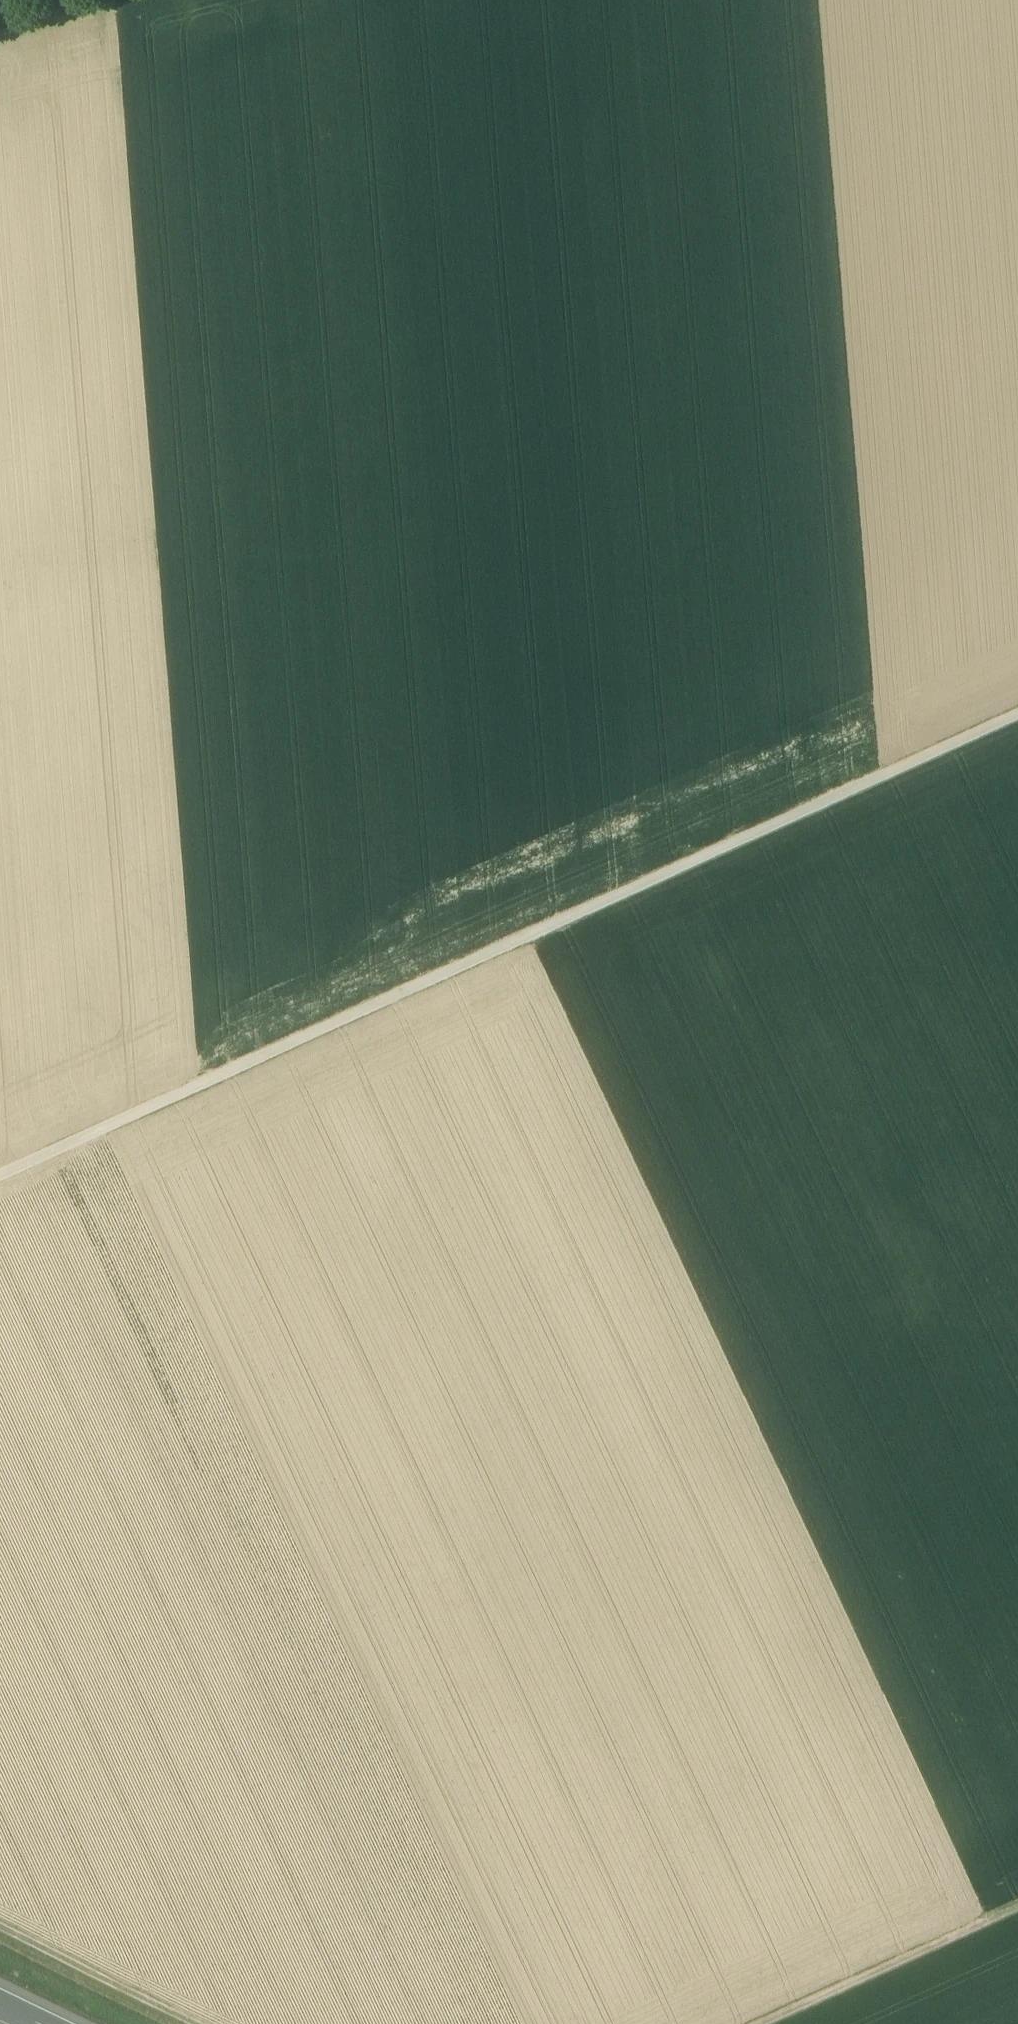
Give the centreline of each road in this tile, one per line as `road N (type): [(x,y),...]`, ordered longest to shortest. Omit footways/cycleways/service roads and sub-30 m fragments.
road 1 (track): [(1017,712),(0,1173)]
road 2 (track): [(1017,1908),(762,2023)]
road 3 (track): [(197,2023),(0,1926)]

